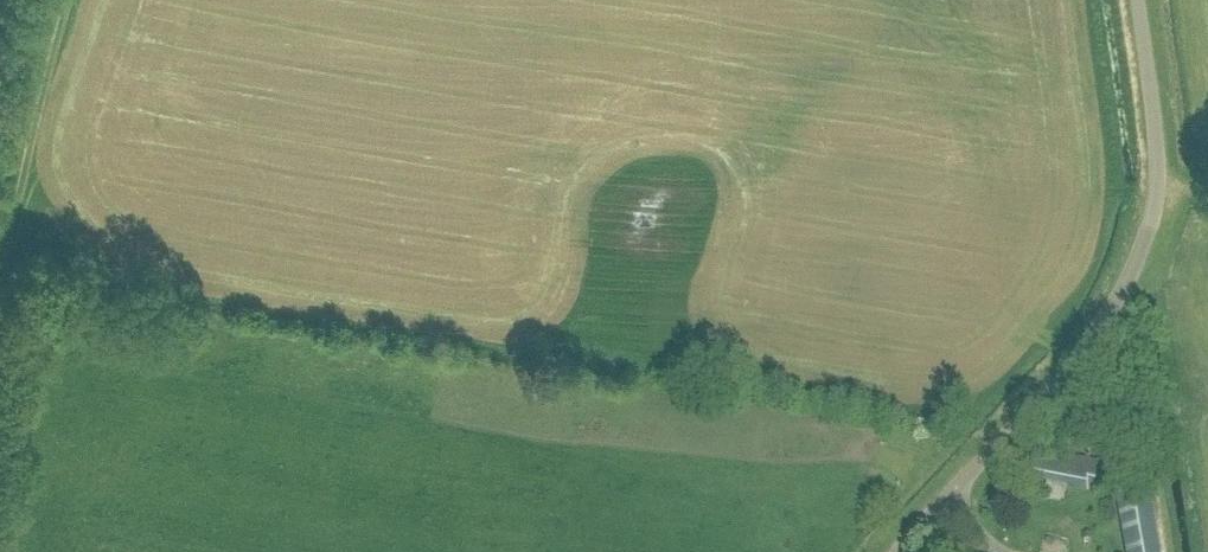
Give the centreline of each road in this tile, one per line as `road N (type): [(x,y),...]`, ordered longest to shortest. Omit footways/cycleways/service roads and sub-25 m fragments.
road 1 (unclassified): [(901,551),(1071,363),(1141,248),(1157,160),(1136,0)]
road 2 (track): [(57,0),(0,225)]

